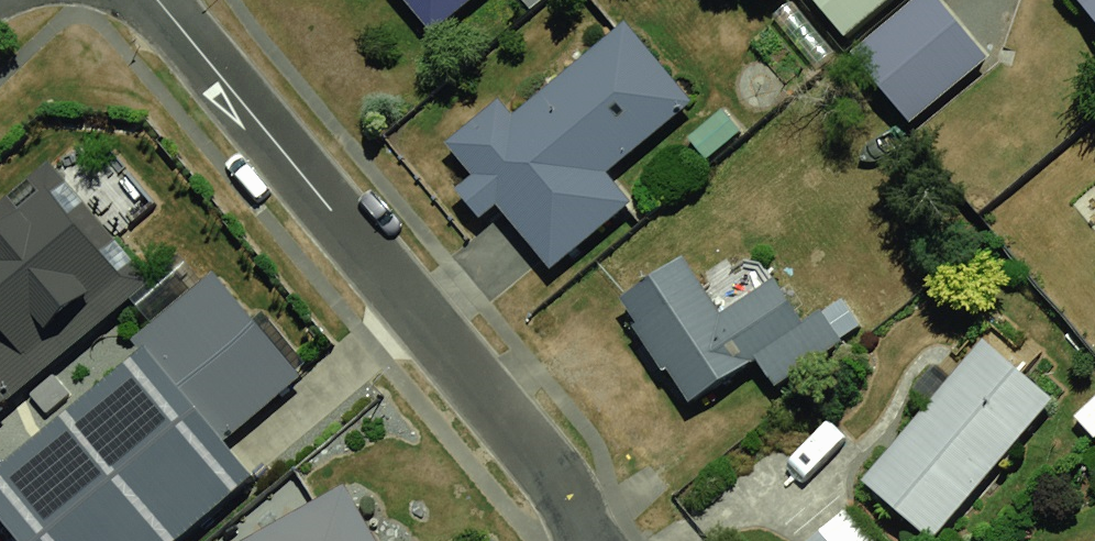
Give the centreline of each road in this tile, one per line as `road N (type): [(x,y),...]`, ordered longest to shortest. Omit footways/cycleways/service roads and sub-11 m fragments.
road 1 (residential): [(155,0),(561,500)]

